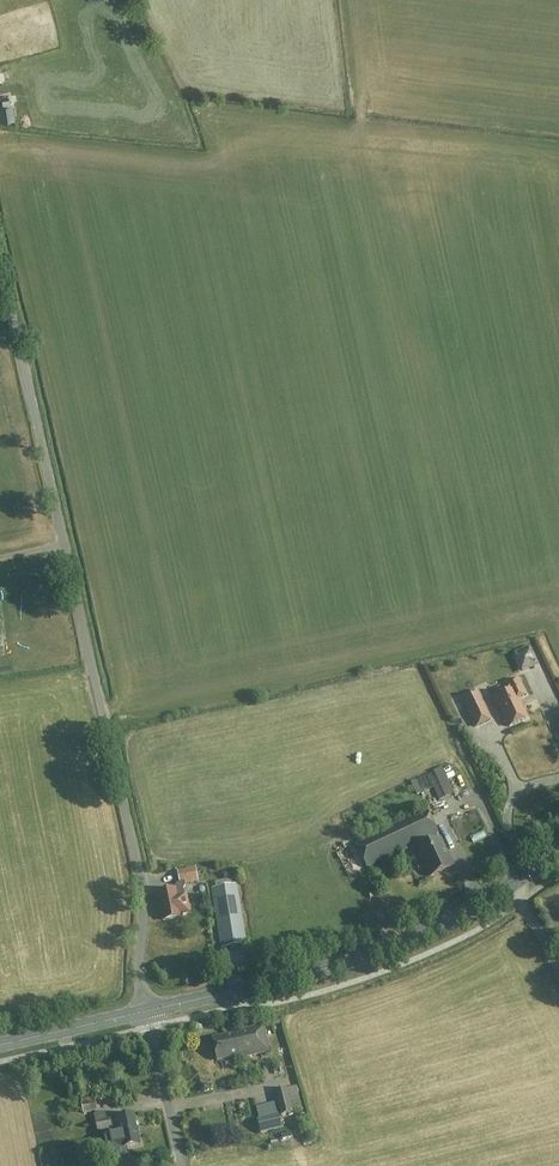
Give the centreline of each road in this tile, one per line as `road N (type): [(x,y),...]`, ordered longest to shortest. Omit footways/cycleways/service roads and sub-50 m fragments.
road 1 (unclassified): [(147,1010),(139,958),(144,902),(0,260)]
road 2 (primary): [(147,1010),(368,954),(473,907),(558,850)]
road 3 (unclassified): [(181,1165),(147,1010)]
road 4 (primary): [(0,1044),(147,1010)]

